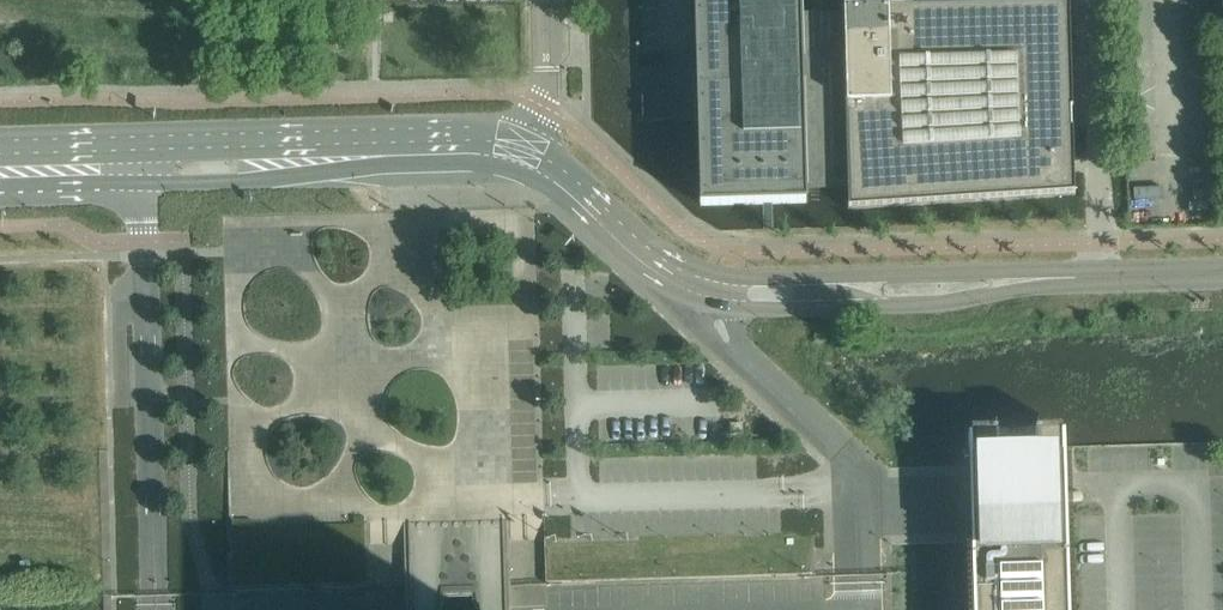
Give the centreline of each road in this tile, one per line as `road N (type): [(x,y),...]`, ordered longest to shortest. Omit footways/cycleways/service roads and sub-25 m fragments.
road 1 (unclassified): [(0,193),(341,170),(385,143)]
road 2 (unclassified): [(385,143),(341,136),(0,146)]
road 3 (unclassified): [(737,293),(754,309),(938,305),(1044,278)]
road 4 (unclassified): [(1044,278),(1021,271),(754,278),(737,293)]
road 5 (unclassified): [(522,149),(542,157),(673,274),(737,293)]
road 6 (unclassified): [(1044,278),(1222,274)]
road 7 (residential): [(547,0),(545,92),(522,149)]
road 8 (unclassified): [(385,143),(489,141),(522,149)]

